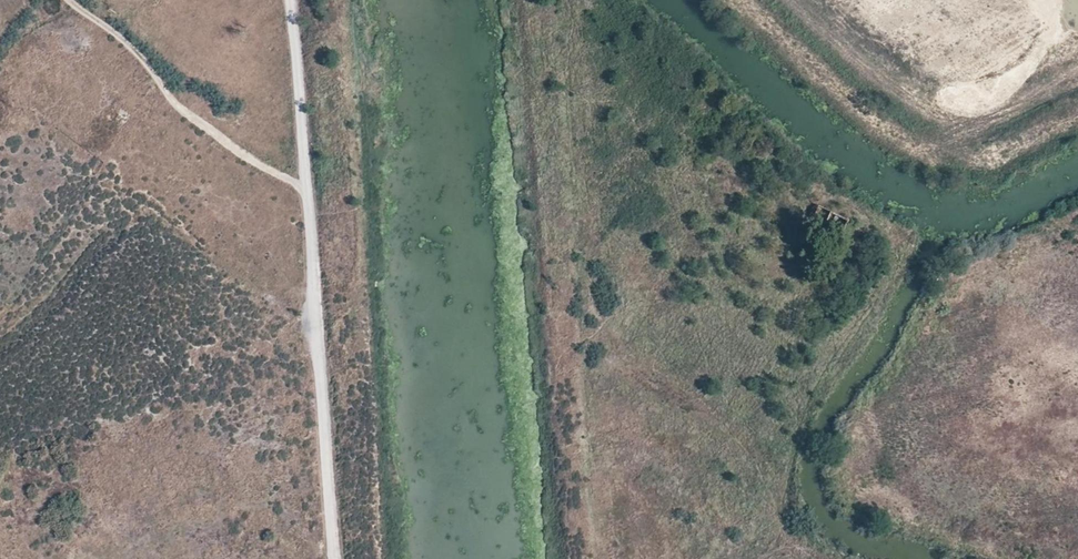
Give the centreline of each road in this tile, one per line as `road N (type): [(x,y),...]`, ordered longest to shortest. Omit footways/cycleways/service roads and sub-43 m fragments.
road 1 (track): [(336,558),(291,0)]
road 2 (track): [(1077,78),(996,114),(950,119),(889,89),(791,0)]
road 3 (track): [(73,0),(237,151),(308,189)]

